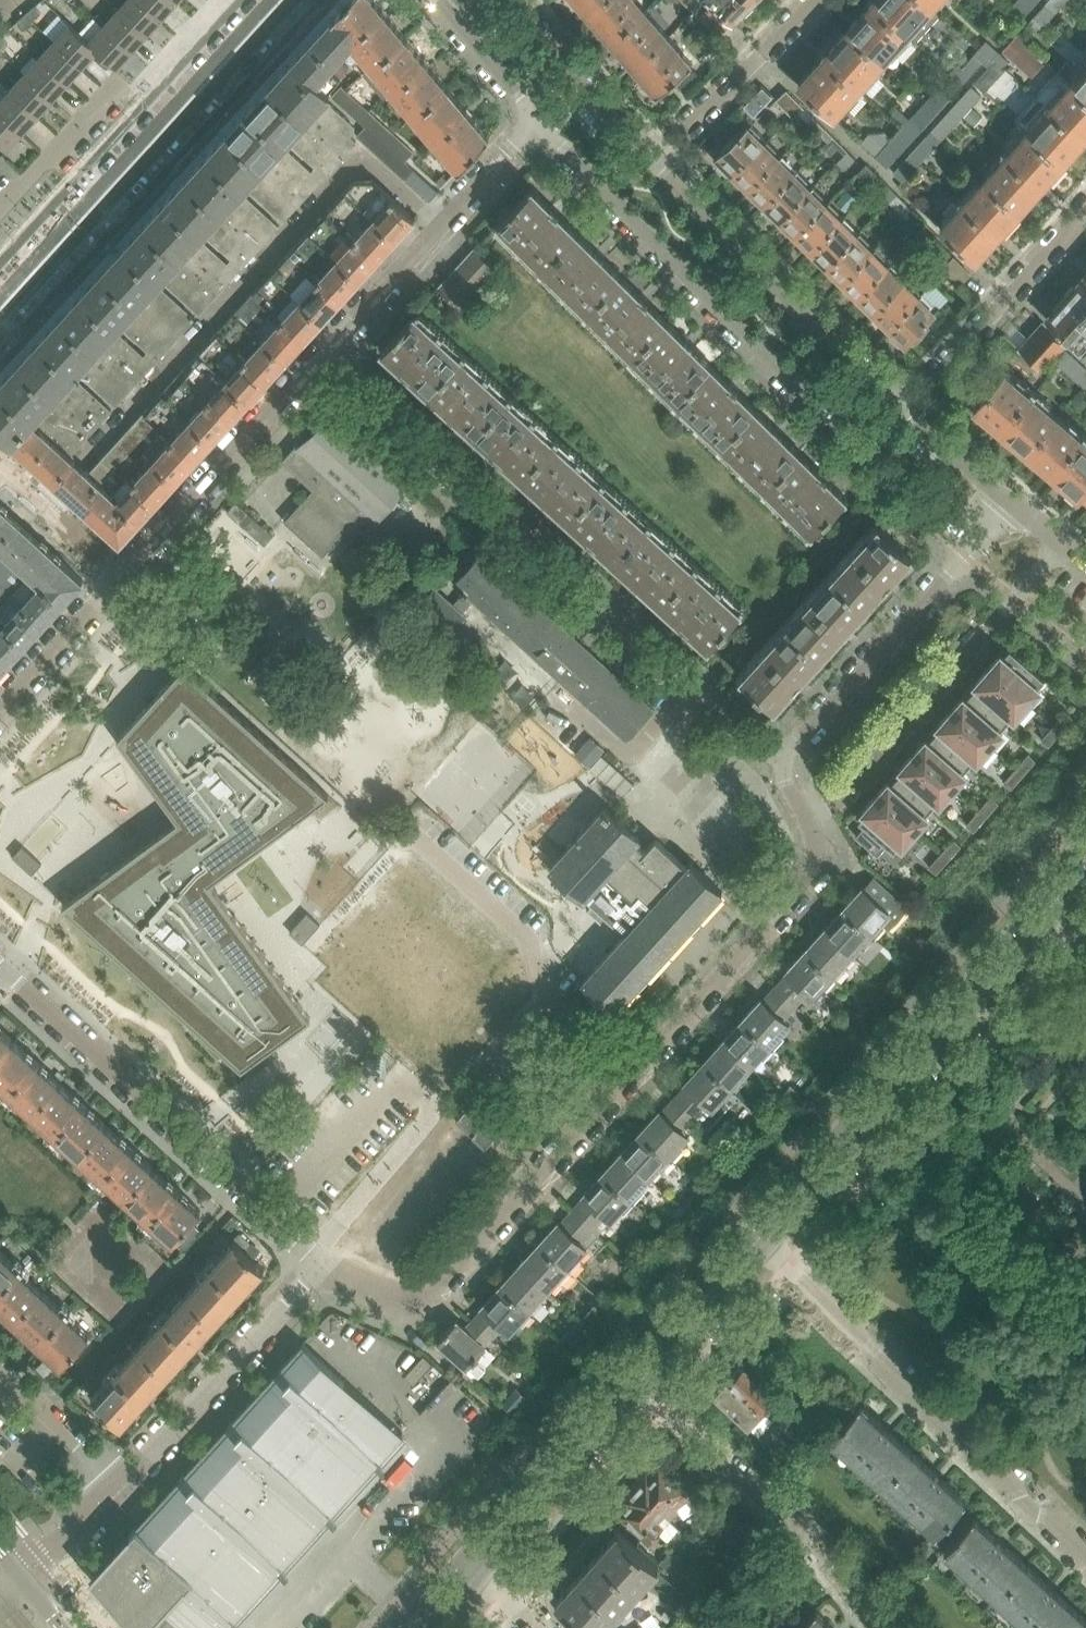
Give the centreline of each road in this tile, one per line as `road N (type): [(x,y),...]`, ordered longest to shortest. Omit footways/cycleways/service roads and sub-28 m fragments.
road 1 (residential): [(325,1267),(420,1300),(822,865),(781,760)]
road 2 (residential): [(324,354),(781,760)]
road 3 (residential): [(531,127),(567,150),(699,296),(968,541)]
road 4 (tertiary): [(756,1238),(1070,882)]
road 5 (residential): [(756,1238),(1085,1560)]
road 6 (residential): [(325,1267),(0,968)]
road 7 (secondary): [(0,308),(279,0)]
road 8 (residential): [(903,410),(651,160)]
road 9 (residential): [(878,1627),(834,1578),(819,1546),(635,1378)]
road 10 (residential): [(324,354),(117,582)]
road 11 (residential): [(531,127),(324,354)]
road 12 (residential): [(122,1482),(325,1267)]
road 13 (residential): [(781,760),(944,579),(968,541)]
road 14 (residential): [(1085,207),(903,410)]
road 15 (tertiary): [(480,1557),(635,1378)]
road 16 (residential): [(807,0),(651,160)]
road 17 (residential): [(651,160),(513,0)]
road 18 (tertiary): [(635,1378),(756,1238)]
road 19 (residential): [(0,711),(117,582)]
road 20 (residential): [(0,1368),(122,1482)]
road 21 (residential): [(117,582),(0,468)]
road 22 (residential): [(0,208),(114,91)]
road 23 (residential): [(440,0),(516,90),(531,127)]
road 24 (residential): [(23,1578),(122,1482)]
road 25 (residential): [(1001,497),(903,410)]

